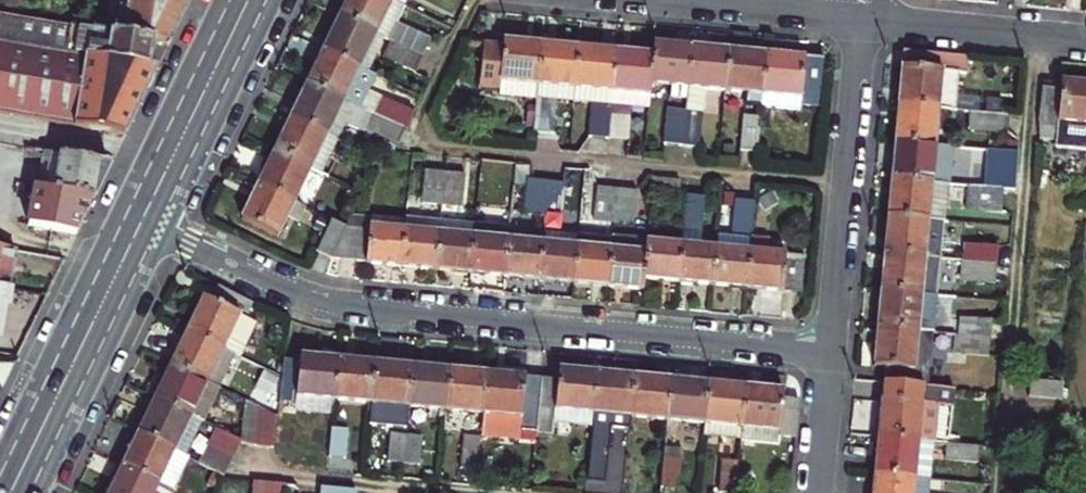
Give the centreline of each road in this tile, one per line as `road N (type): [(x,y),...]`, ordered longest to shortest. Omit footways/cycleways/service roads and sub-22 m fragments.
road 1 (residential): [(142,224),(329,305),(831,351)]
road 2 (residential): [(831,351),(862,17)]
road 3 (primary): [(11,492),(142,224)]
road 4 (primary): [(142,224),(249,0)]
road 5 (residential): [(862,17),(1085,38)]
road 6 (residential): [(688,0),(862,17)]
road 7 (residential): [(818,492),(831,351)]

